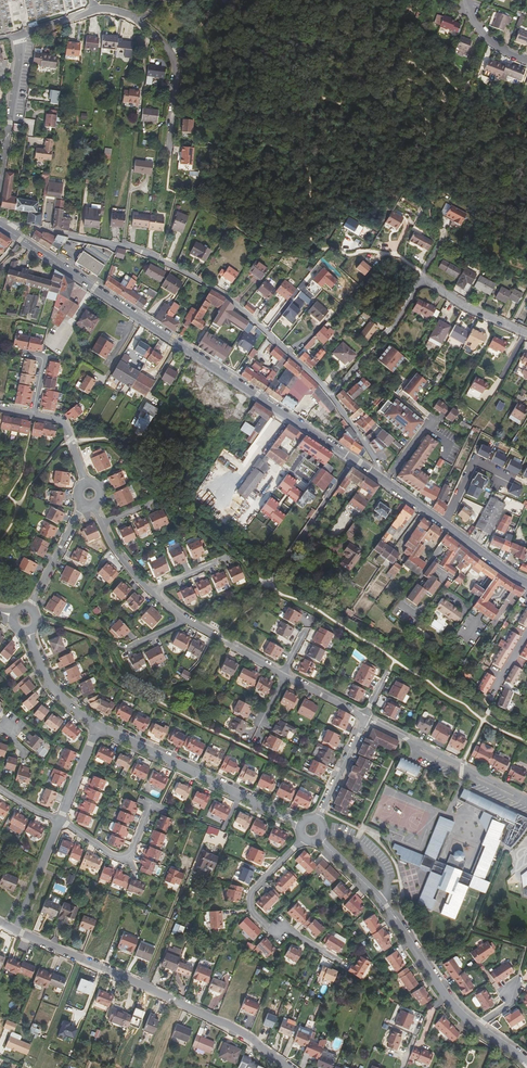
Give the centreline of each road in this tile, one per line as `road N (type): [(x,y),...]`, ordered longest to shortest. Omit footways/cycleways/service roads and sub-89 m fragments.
road 1 (residential): [(379,477),(377,461),(331,396),(216,290),(139,251),(2,227)]
road 2 (secondary): [(2,227),(379,477)]
road 3 (residential): [(170,148),(173,56),(137,20),(108,9),(21,35),(7,132)]
road 4 (residential): [(16,930),(252,1037),(291,1067)]
road 5 (residential): [(318,839),(381,903),(476,1028)]
road 6 (residential): [(302,826),(98,727)]
road 7 (residential): [(305,838),(252,893),(250,909),(268,930),(288,931),(335,960)]
road 8 (secondary): [(379,477),(526,583)]
road 9 (residential): [(526,804),(367,720)]
road 10 (residential): [(98,727),(48,683),(27,632)]
road 11 (residential): [(526,335),(468,307),(423,274)]

